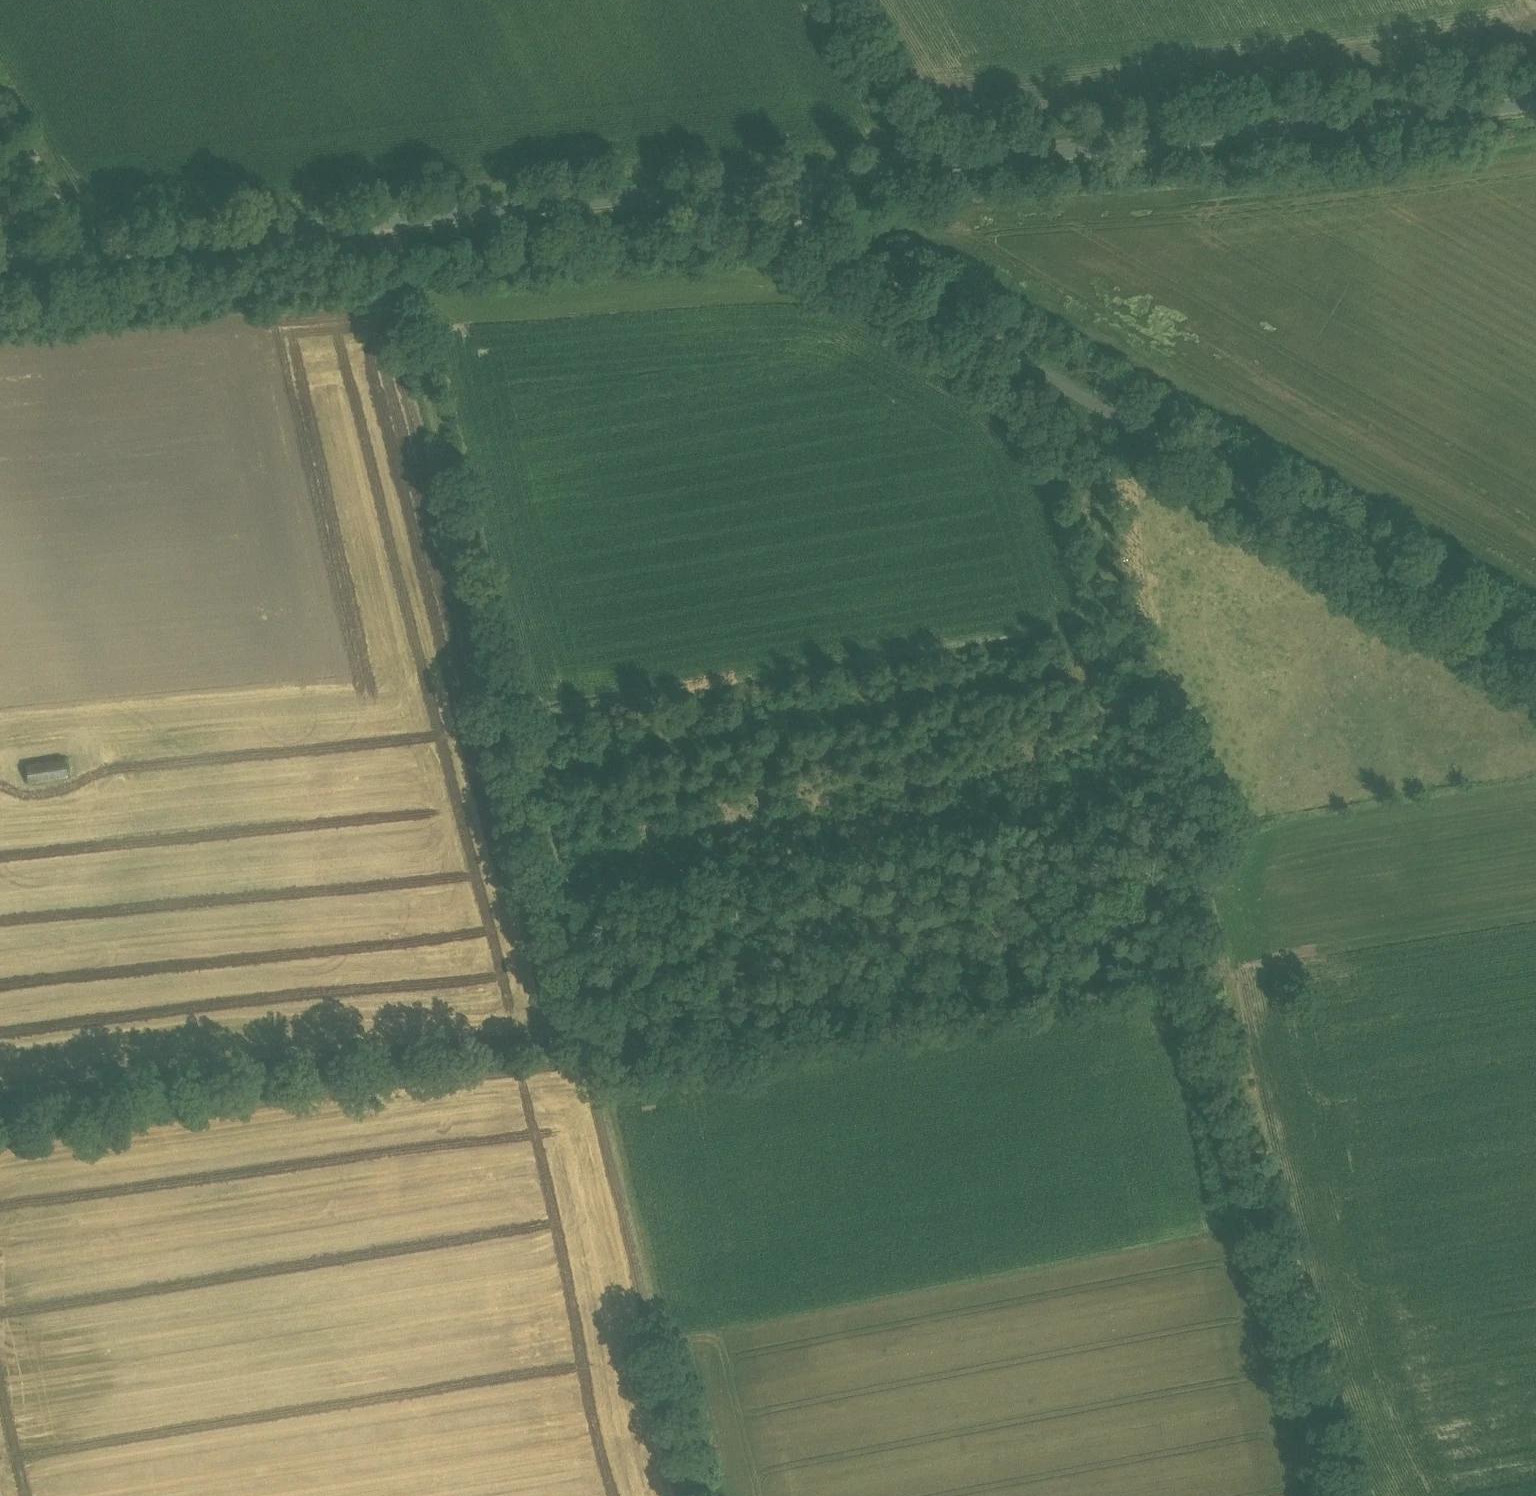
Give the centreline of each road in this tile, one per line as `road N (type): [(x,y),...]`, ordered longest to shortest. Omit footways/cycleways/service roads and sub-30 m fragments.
road 1 (track): [(395,220),(667,1308)]
road 2 (residential): [(729,184),(1535,647)]
road 3 (tertiary): [(1535,103),(729,184)]
road 4 (tertiary): [(729,184),(0,263)]
road 5 (track): [(563,888),(707,879),(802,854)]
road 6 (track): [(110,252),(0,44)]

